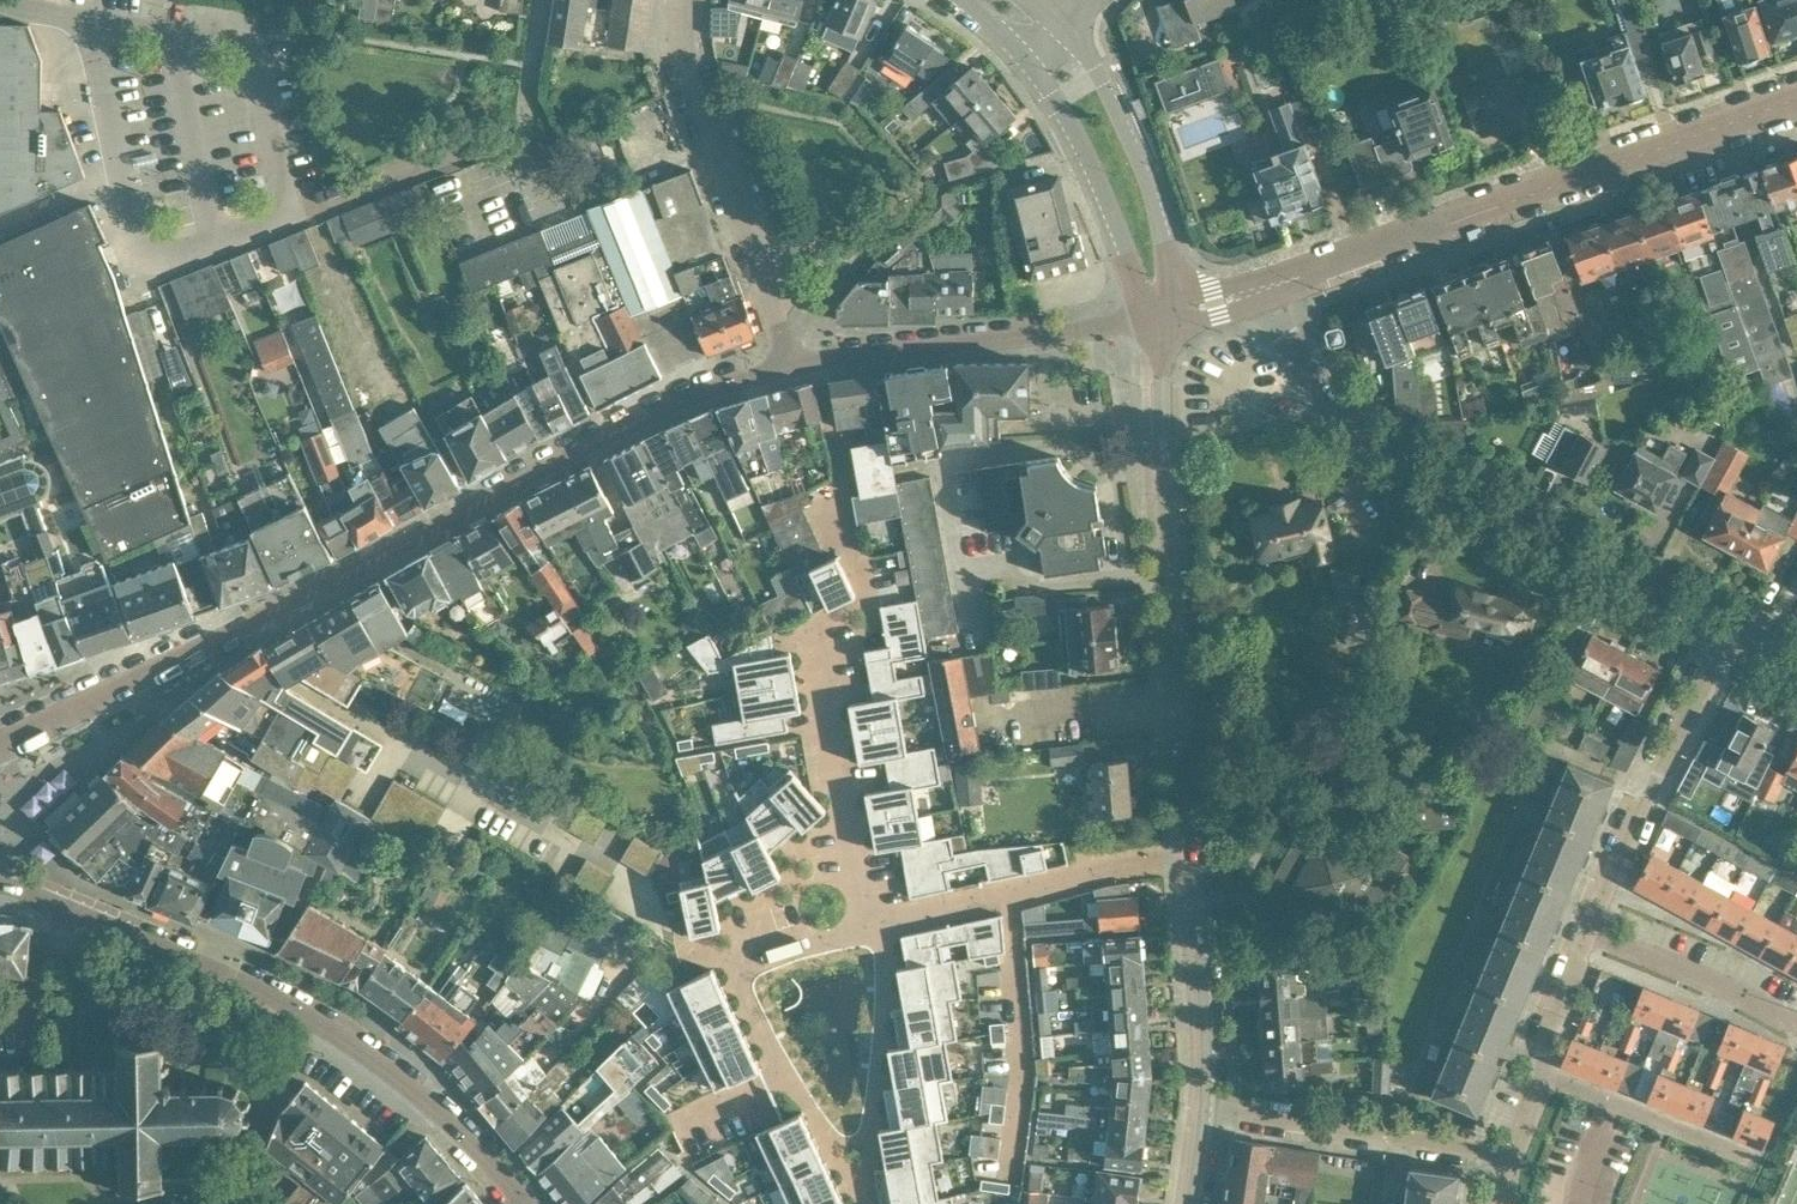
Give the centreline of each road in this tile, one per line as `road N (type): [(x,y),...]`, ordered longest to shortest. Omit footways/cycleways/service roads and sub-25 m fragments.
road 1 (residential): [(793,366),(683,401),(0,746)]
road 2 (residential): [(0,884),(278,1000),(431,1110),(519,1203)]
road 3 (residential): [(1257,291),(1324,397),(1364,434),(1733,632)]
road 4 (residential): [(1257,291),(1796,99)]
road 5 (tertiary): [(1191,842),(1164,507),(1161,318)]
road 6 (residential): [(849,534),(885,591),(823,652),(848,846),(879,918)]
road 7 (residential): [(859,1184),(767,1043),(739,960),(809,937),(846,936),(879,918)]
road 8 (residential): [(793,366),(686,53),(683,0)]
road 9 (residential): [(1161,318),(793,366)]
road 10 (residential): [(1581,931),(1733,632)]
road 11 (residential): [(1191,842),(879,918)]
road 12 (tertiary): [(1161,318),(1168,270),(1149,189),(1099,76),(1060,28)]
road 13 (residential): [(1206,1110),(1509,1153)]
road 14 (tertiary): [(1028,60),(1084,148),(1161,318)]
road 15 (tertiary): [(1206,1110),(1191,842)]
road 16 (residential): [(879,918),(882,1021),(859,1184)]
road 17 (residential): [(1796,1026),(1702,978),(1581,931)]
road 18 (residential): [(1757,1160),(1541,1076)]
road 19 (residential): [(1541,1076),(1543,1019),(1581,931)]

